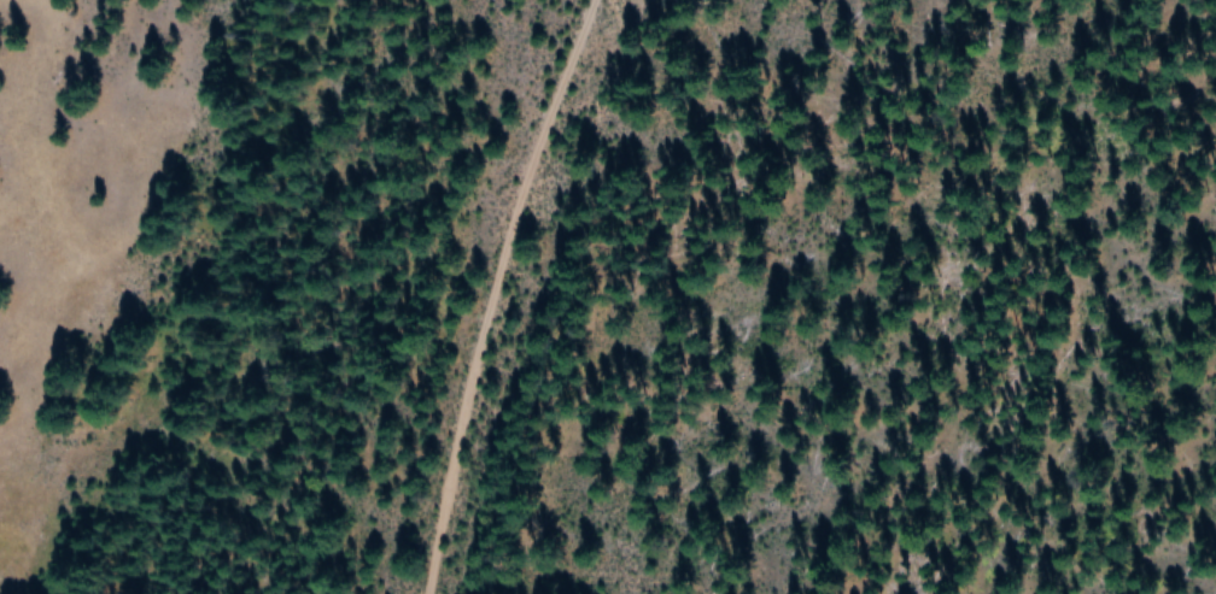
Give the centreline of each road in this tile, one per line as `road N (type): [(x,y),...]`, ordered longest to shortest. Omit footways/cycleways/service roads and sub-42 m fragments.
road 1 (track): [(596,0),(515,212),(430,593)]

